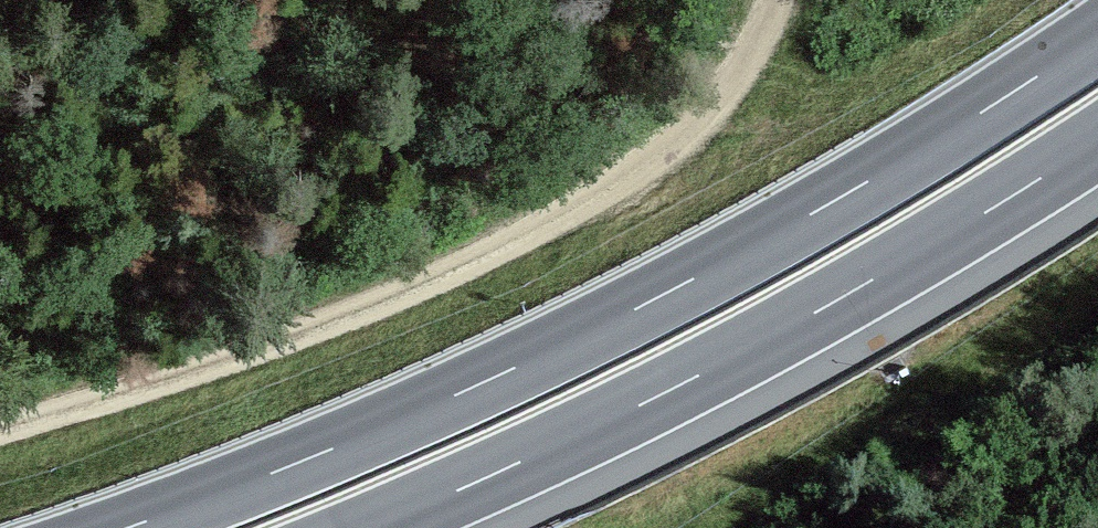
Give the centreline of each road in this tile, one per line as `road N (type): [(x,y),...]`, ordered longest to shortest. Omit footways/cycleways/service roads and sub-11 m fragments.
road 1 (trunk): [(1097,35),(820,210),(649,302),(471,388),(127,527)]
road 2 (track): [(0,430),(329,325),(567,215),(705,112),(747,58),(775,0)]
road 3 (trunk): [(368,527),(683,384),(859,288),(1097,140)]

